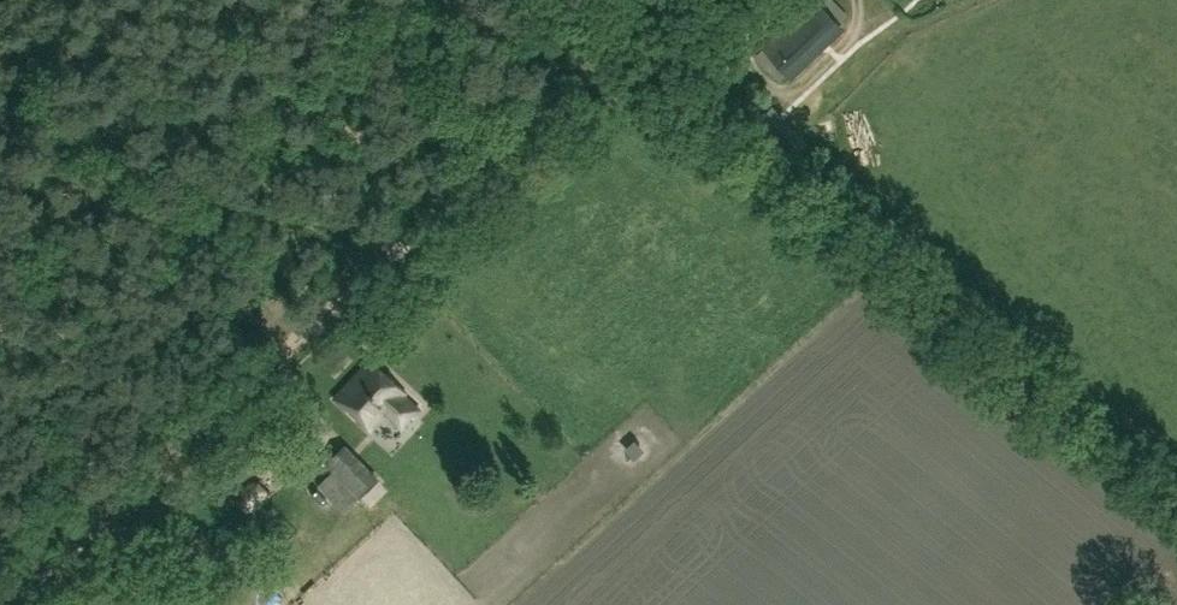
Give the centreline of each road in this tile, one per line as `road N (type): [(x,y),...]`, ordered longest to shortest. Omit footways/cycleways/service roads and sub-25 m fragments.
road 1 (residential): [(259,376),(670,0)]
road 2 (track): [(12,604),(259,376)]

